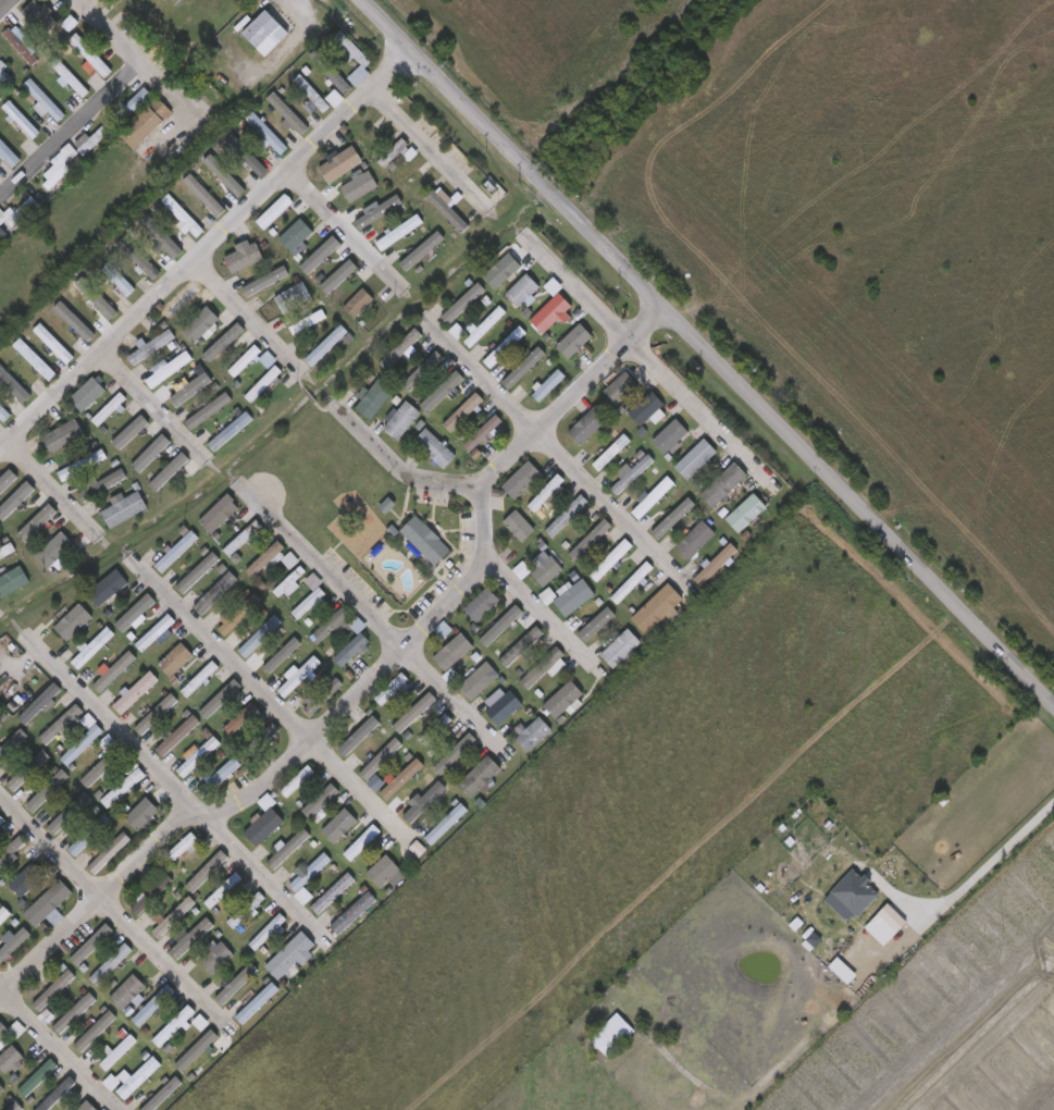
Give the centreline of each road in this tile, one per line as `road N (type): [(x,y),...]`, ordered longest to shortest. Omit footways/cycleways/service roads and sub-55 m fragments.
road 1 (tertiary): [(358,0),(1053,712)]
road 2 (residential): [(662,306),(488,478),(480,492),(482,568),(467,590),(249,795),(204,818),(193,806)]
road 3 (residential): [(408,52),(0,444)]
road 4 (residential): [(136,558),(310,741),(404,824)]
road 5 (residential): [(258,495),(401,651),(496,732)]
road 6 (residential): [(536,234),(768,466)]
road 7 (residential): [(426,320),(656,539)]
road 8 (residential): [(0,795),(212,1008)]
road 9 (residential): [(1053,802),(857,994)]
road 10 (residential): [(193,806),(0,994)]
road 11 (residential): [(33,631),(193,806)]
road 12 (residential): [(138,66),(0,198)]
road 13 (residential): [(334,408),(409,480),(459,485),(488,478)]
road 14 (residential): [(73,0),(197,125)]
road 15 (residential): [(369,90),(487,201)]
road 16 (residential): [(0,998),(111,1109)]
road 17 (residential): [(286,170),(394,282)]
road 18 (residential): [(857,994),(745,1099)]
road 19 (residential): [(197,254),(302,365)]
road 20 (residential): [(483,547),(585,649)]
road 21 (residential): [(204,818),(310,915)]
road 22 (residential): [(108,343),(200,444)]
road 23 (residential): [(8,435),(89,528)]

